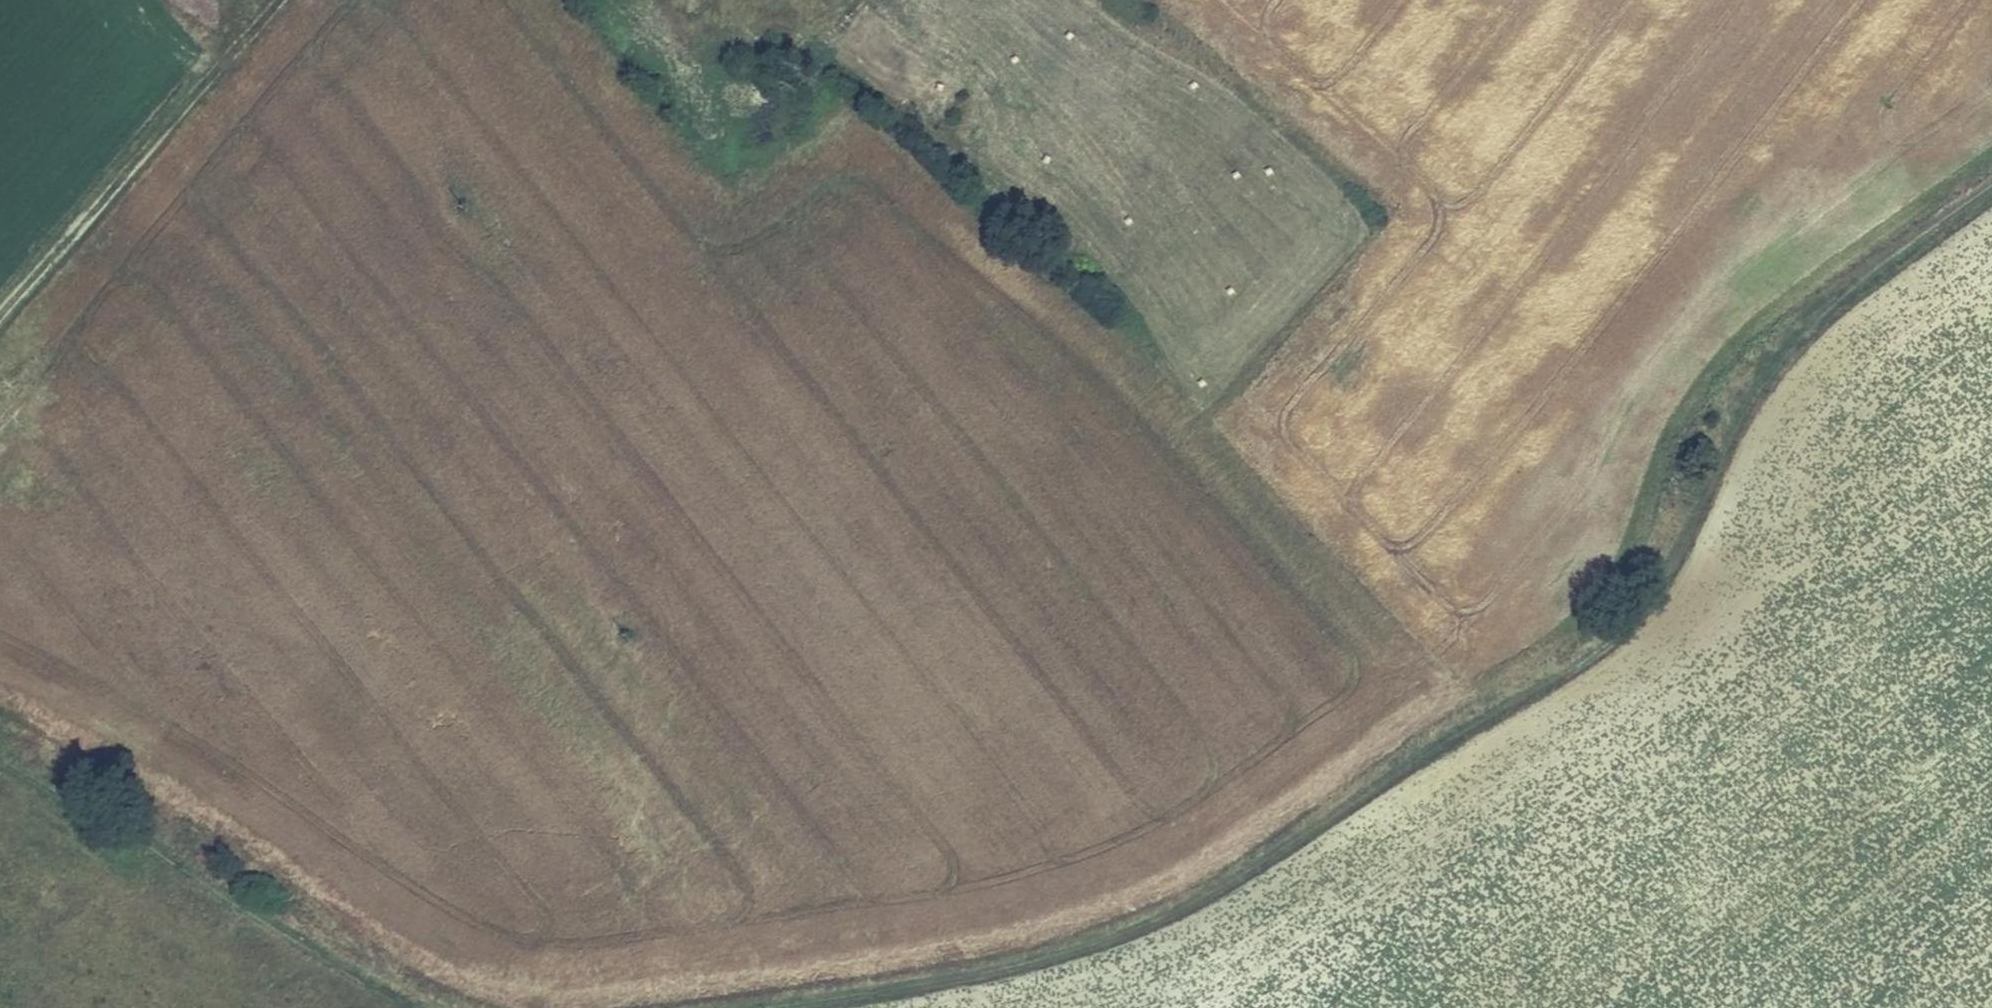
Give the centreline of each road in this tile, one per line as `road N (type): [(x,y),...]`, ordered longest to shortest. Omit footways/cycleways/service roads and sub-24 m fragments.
road 1 (track): [(803,1007),(931,988),(1109,944),(1228,889),(1374,796),(1476,713),(1604,651),(1651,595),(1759,389),(1815,324),(1991,196)]
road 2 (track): [(0,756),(415,1007)]
road 3 (track): [(0,323),(280,0)]

